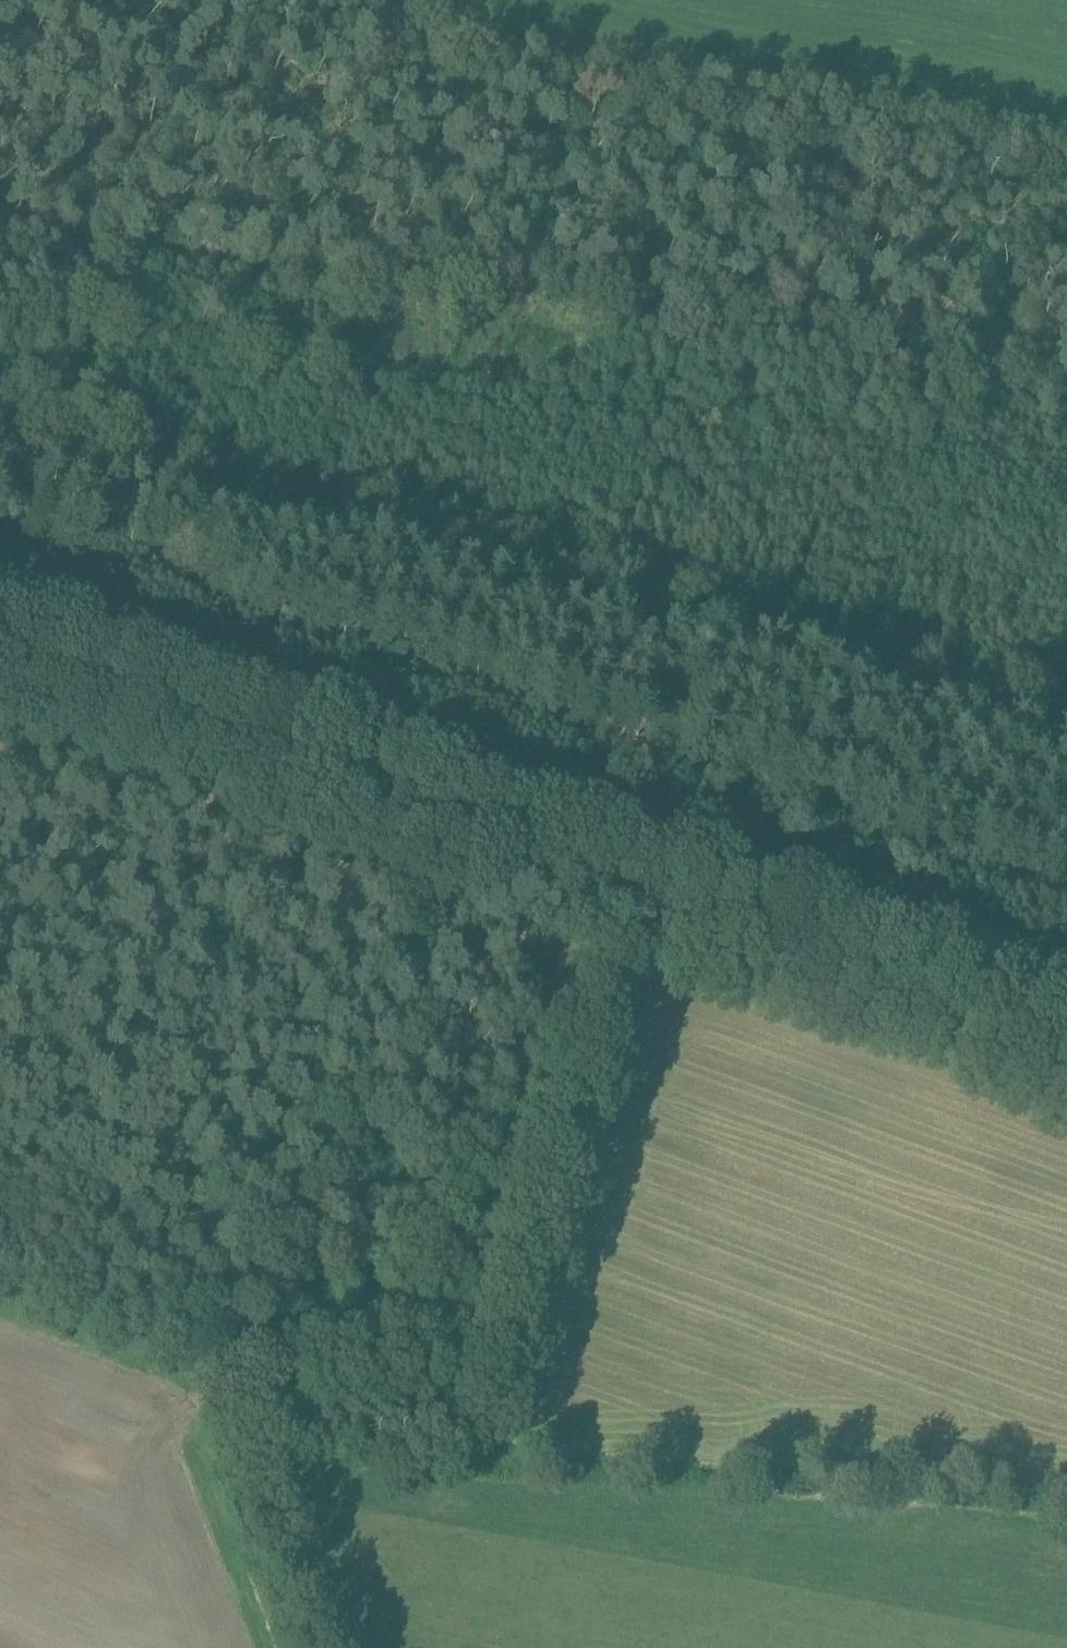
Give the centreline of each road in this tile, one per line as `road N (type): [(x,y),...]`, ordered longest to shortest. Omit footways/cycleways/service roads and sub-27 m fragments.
road 1 (track): [(0,656),(1066,1044)]

